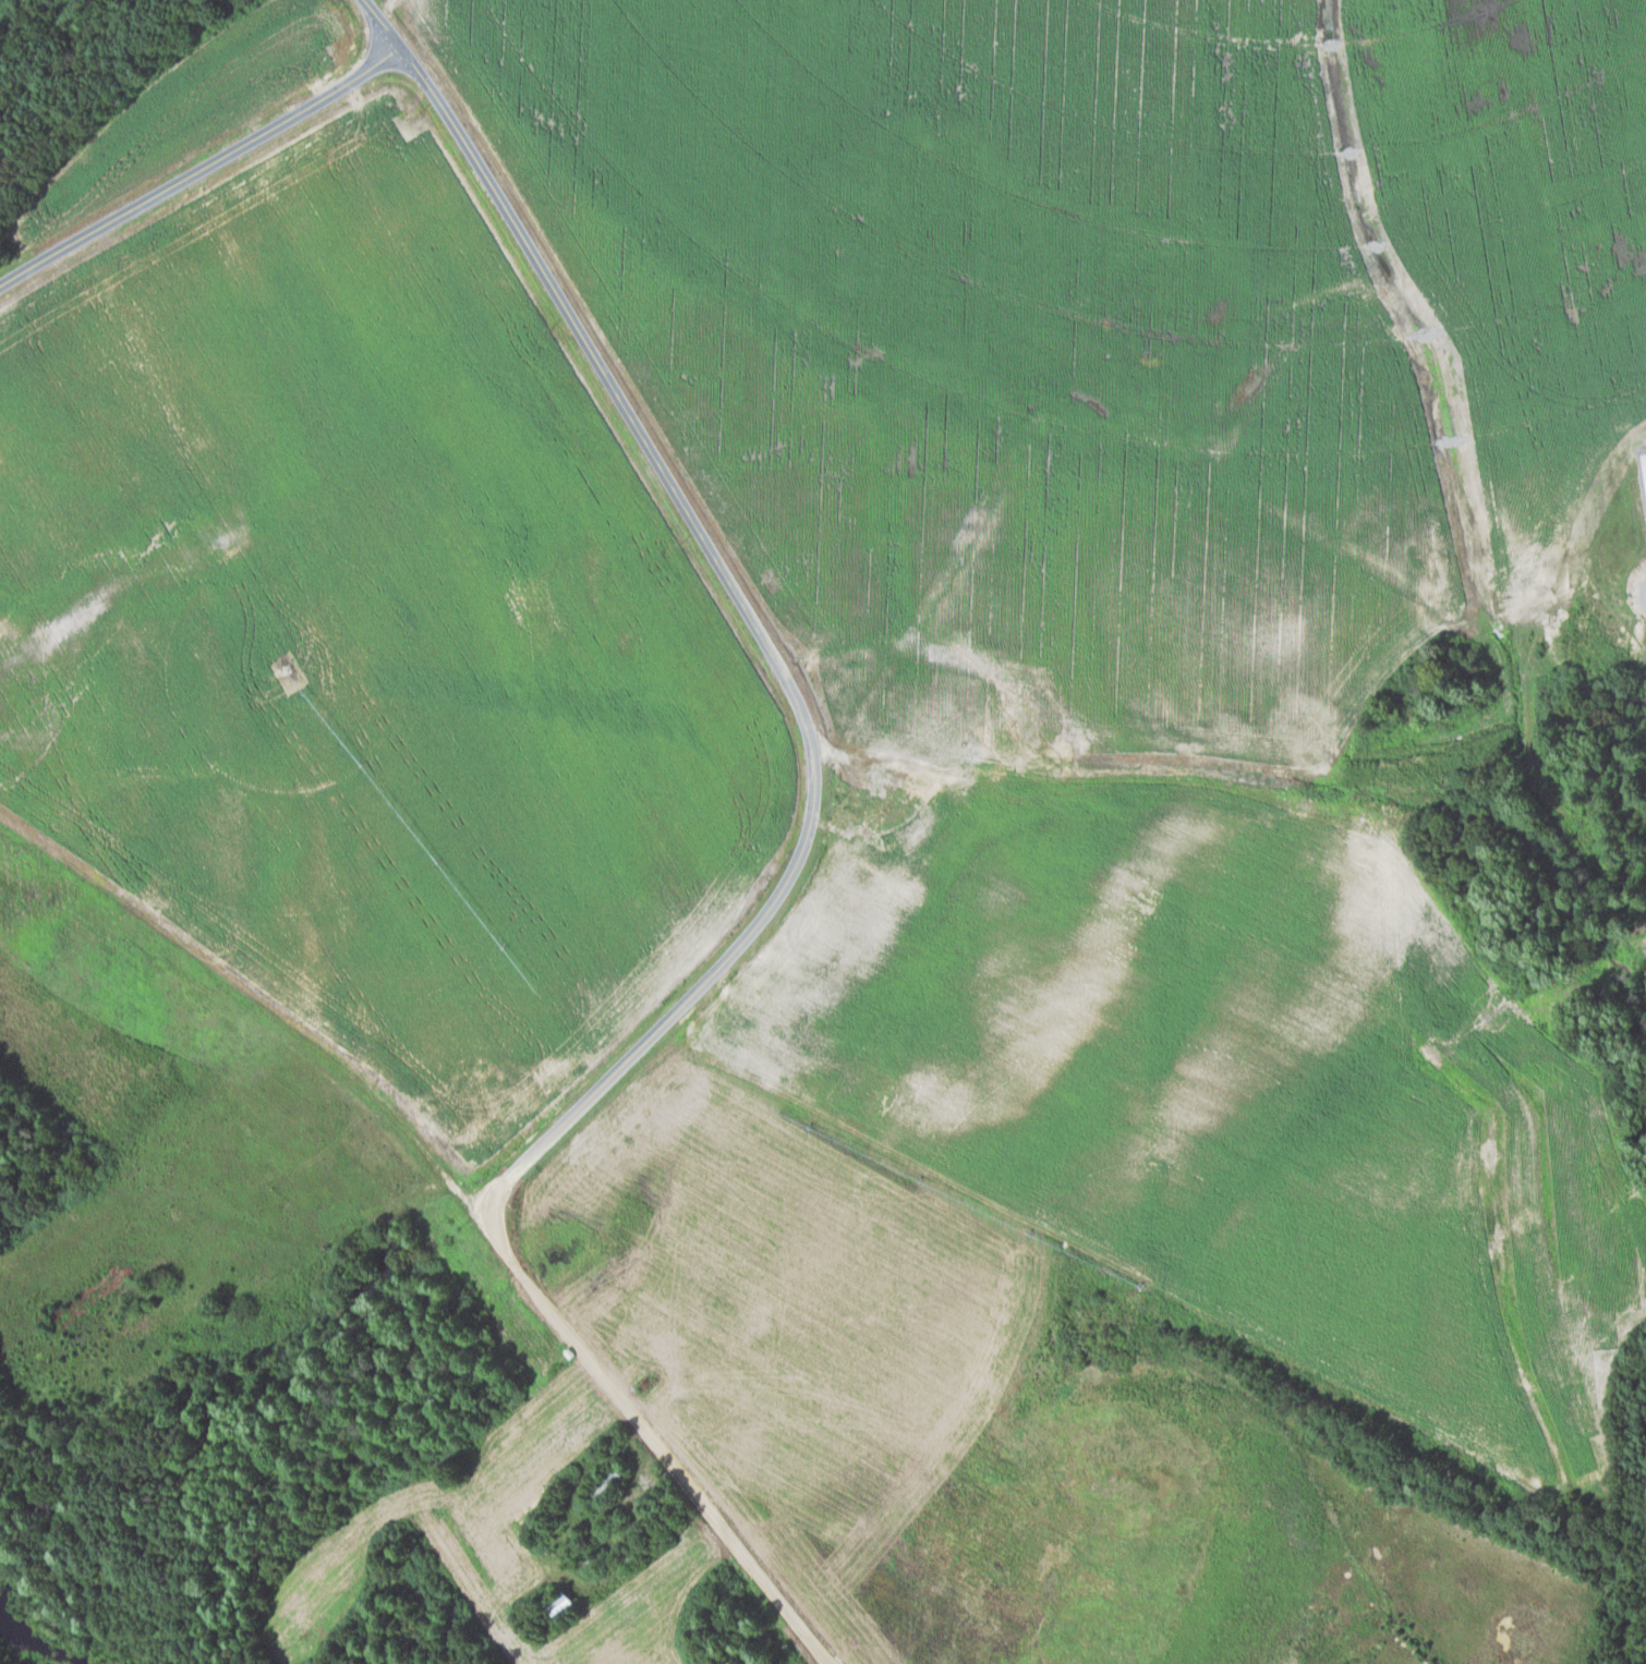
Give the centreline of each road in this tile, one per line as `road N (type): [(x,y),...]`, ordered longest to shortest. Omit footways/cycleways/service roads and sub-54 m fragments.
road 1 (residential): [(828,1663),(484,1222),(489,1203),(725,967),(790,884),(813,819),(811,730),(639,433),(395,41),(360,0)]
road 2 (residential): [(395,41),(324,100),(0,288)]

